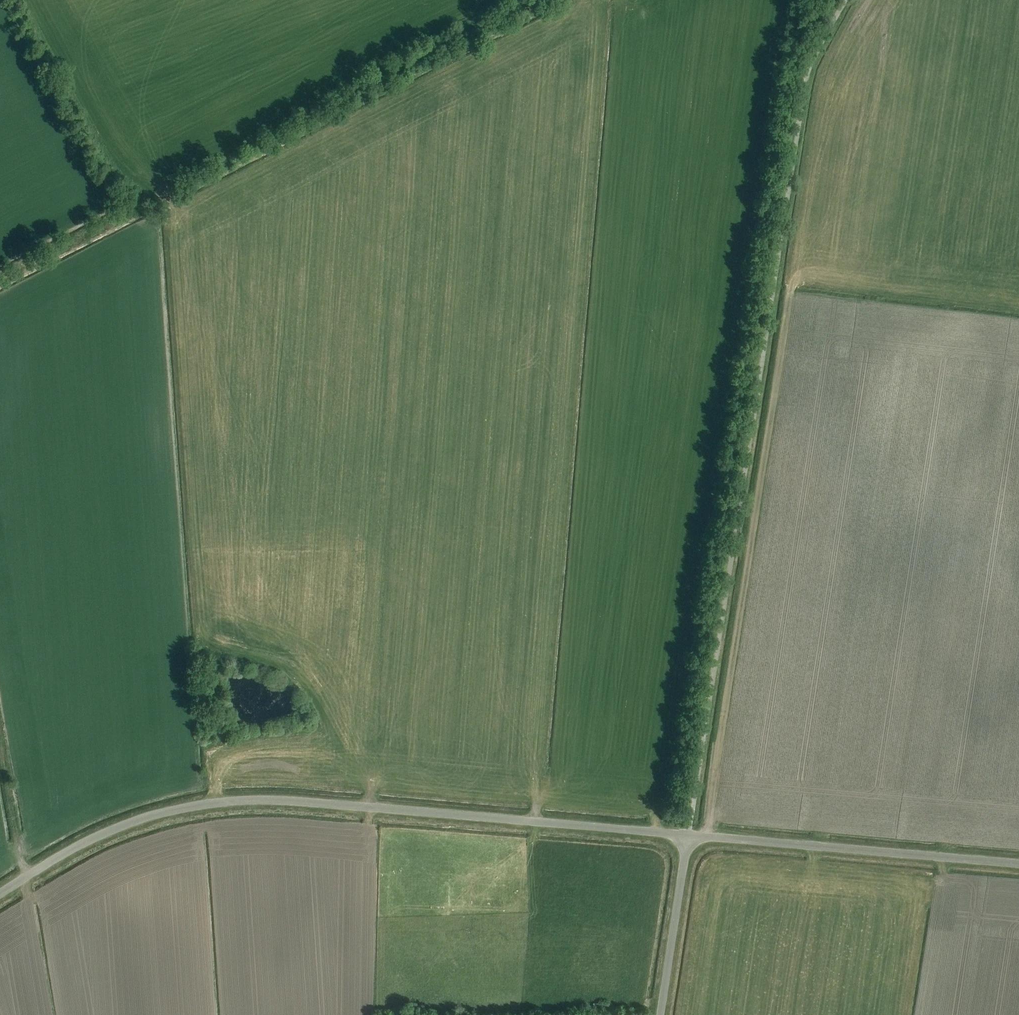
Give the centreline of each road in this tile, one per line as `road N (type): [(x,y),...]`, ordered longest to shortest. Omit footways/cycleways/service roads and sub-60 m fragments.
road 1 (unclassified): [(0,894),(134,820),(208,803),(299,802),(687,835)]
road 2 (unclassified): [(687,835),(1018,865)]
road 3 (unclassified): [(659,1014),(687,835)]

